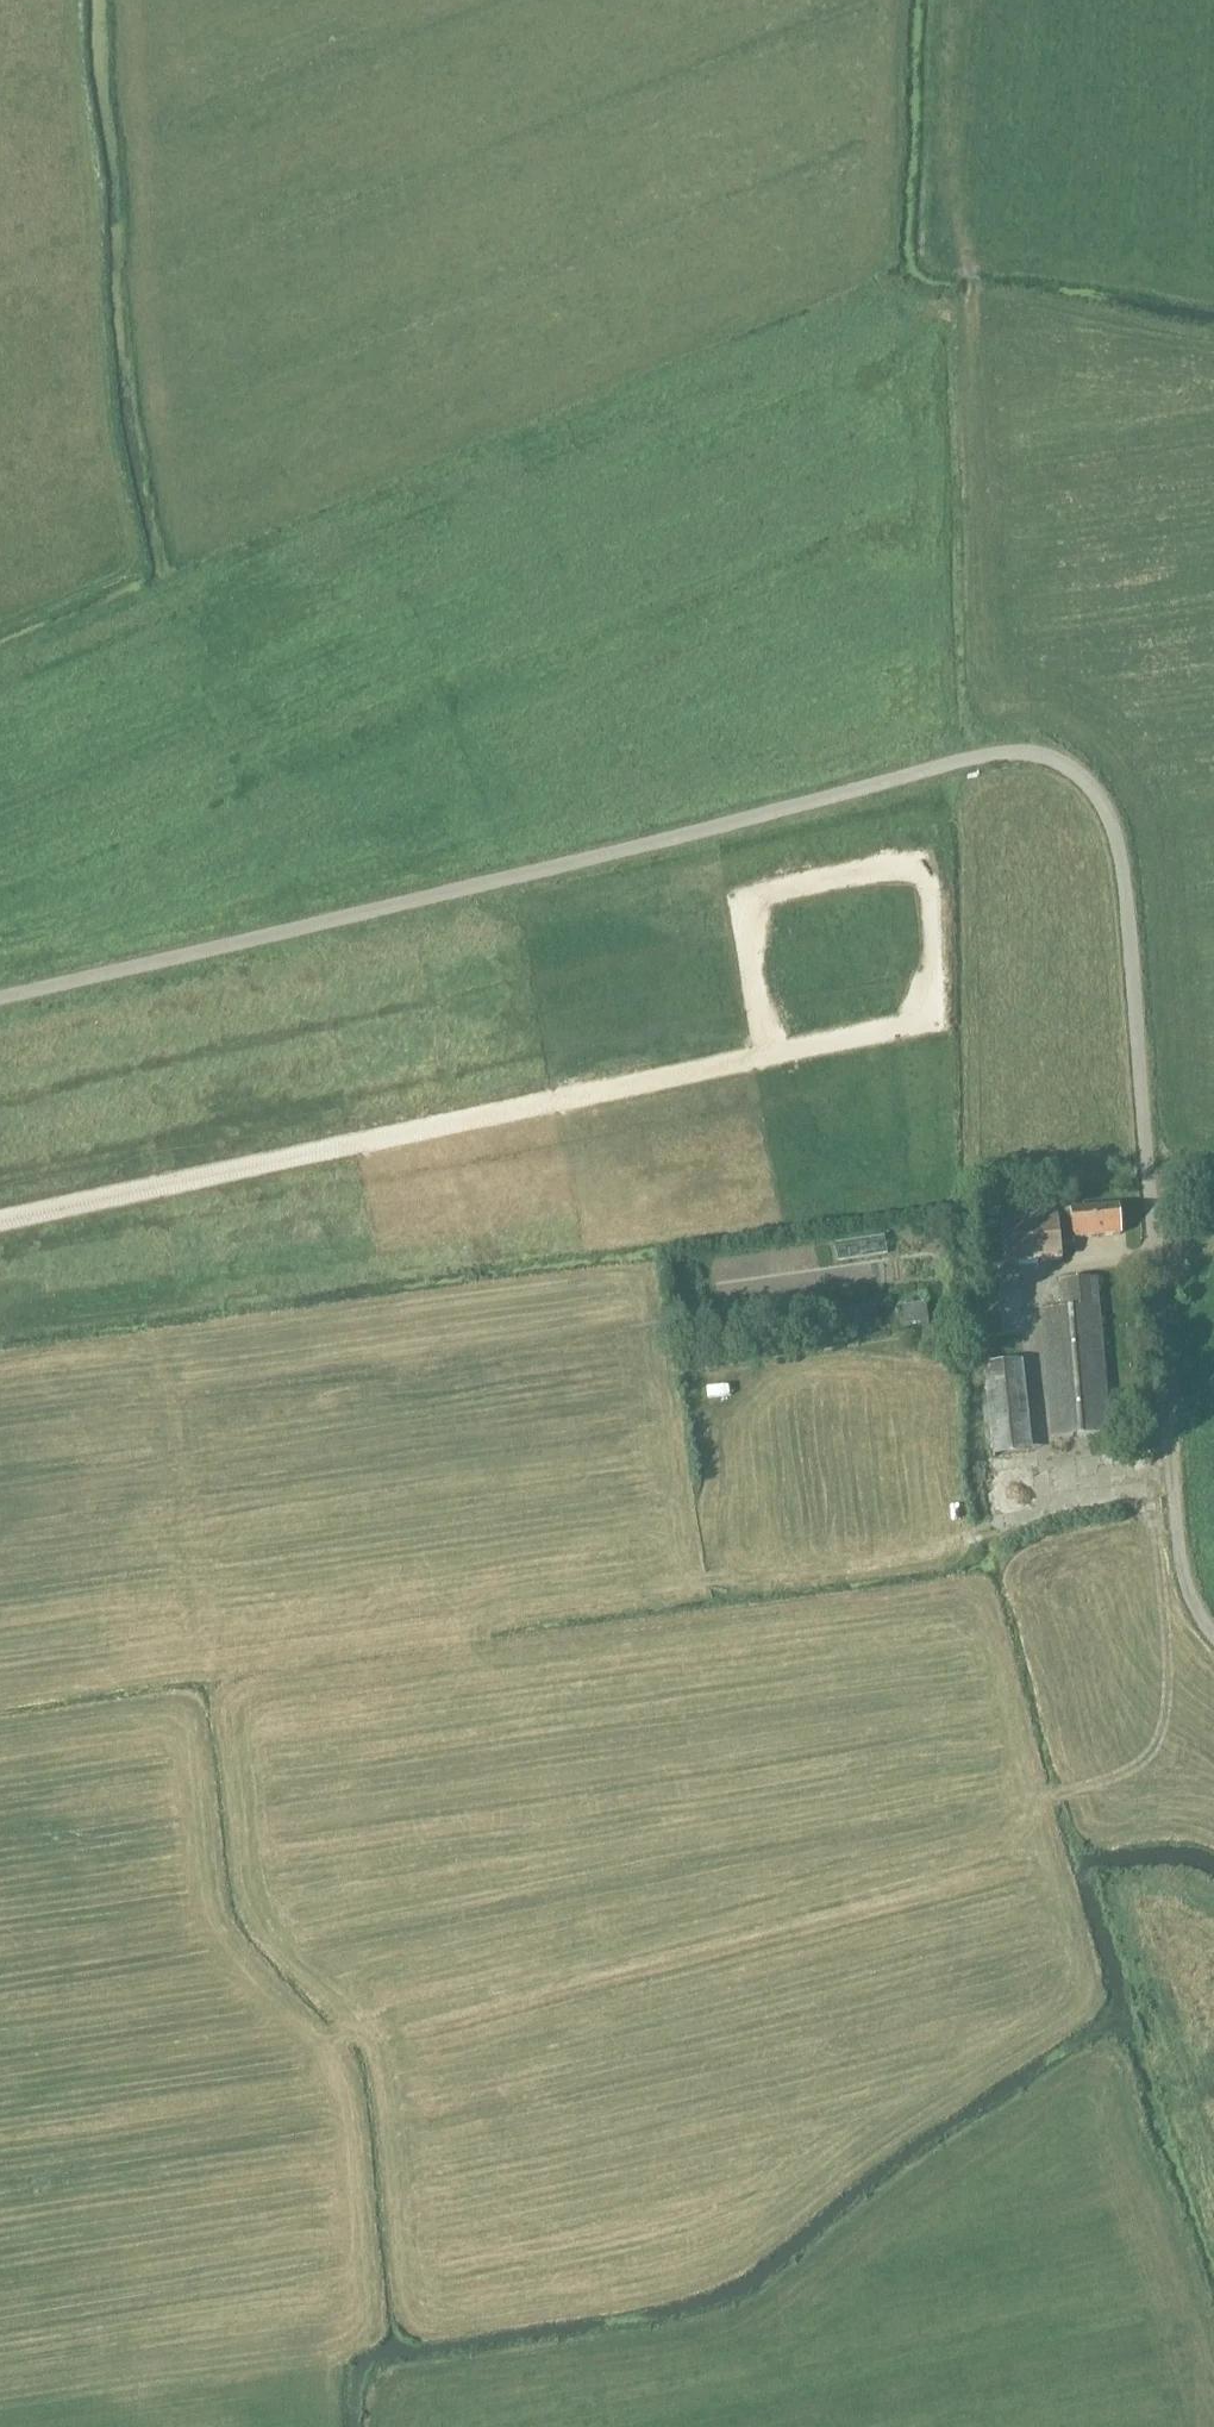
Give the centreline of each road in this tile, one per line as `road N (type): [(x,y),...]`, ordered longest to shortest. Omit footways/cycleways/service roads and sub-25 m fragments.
road 1 (track): [(1150,1478),(1169,1667),(1164,1727),(1149,1756),(1119,1778),(1076,1790)]

